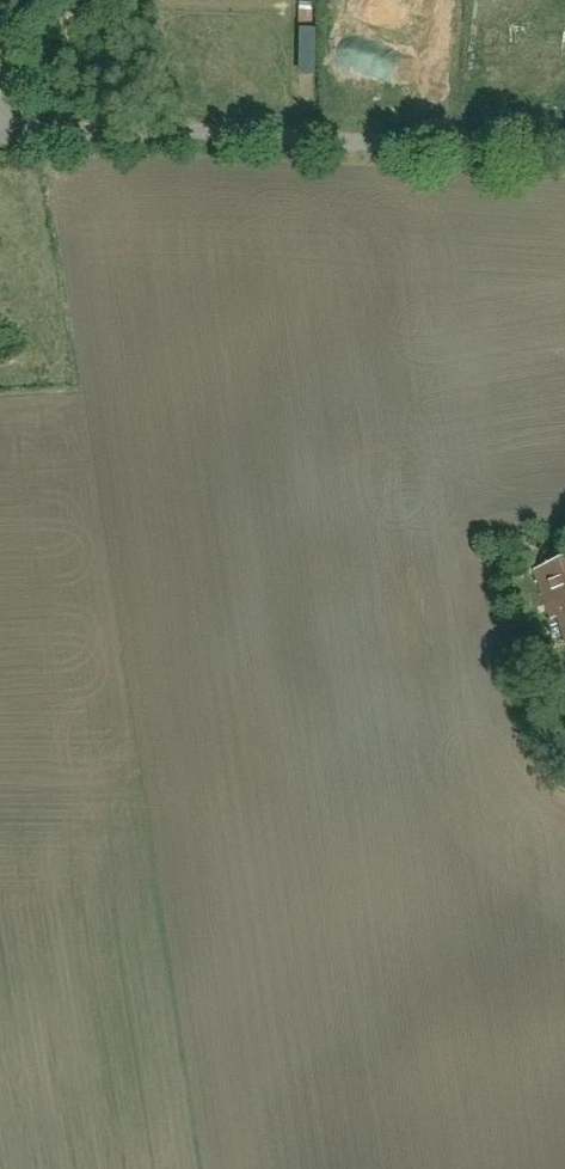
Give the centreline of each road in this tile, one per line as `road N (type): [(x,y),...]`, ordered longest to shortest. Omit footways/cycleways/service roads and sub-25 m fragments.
road 1 (residential): [(564,147),(14,129)]

